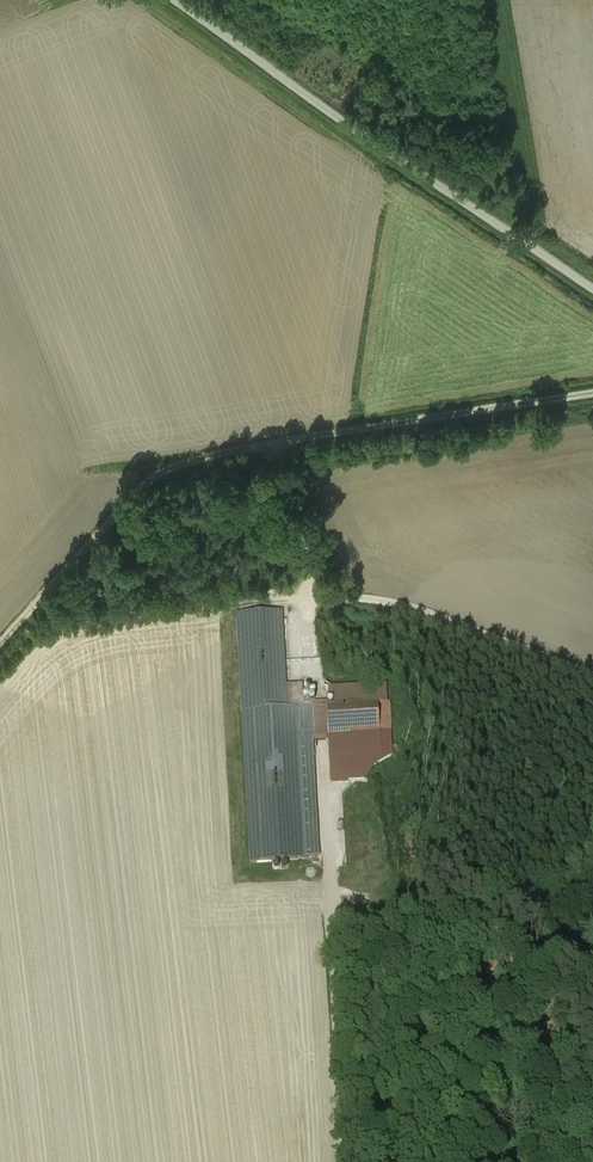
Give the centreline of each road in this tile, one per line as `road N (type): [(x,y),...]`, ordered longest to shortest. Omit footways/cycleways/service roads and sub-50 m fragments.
road 1 (track): [(0,652),(159,474),(216,455),(592,395)]
road 2 (unclassified): [(592,286),(176,0)]
road 3 (track): [(592,679),(385,604),(319,593),(270,446)]
road 4 (track): [(347,1161),(330,870)]

